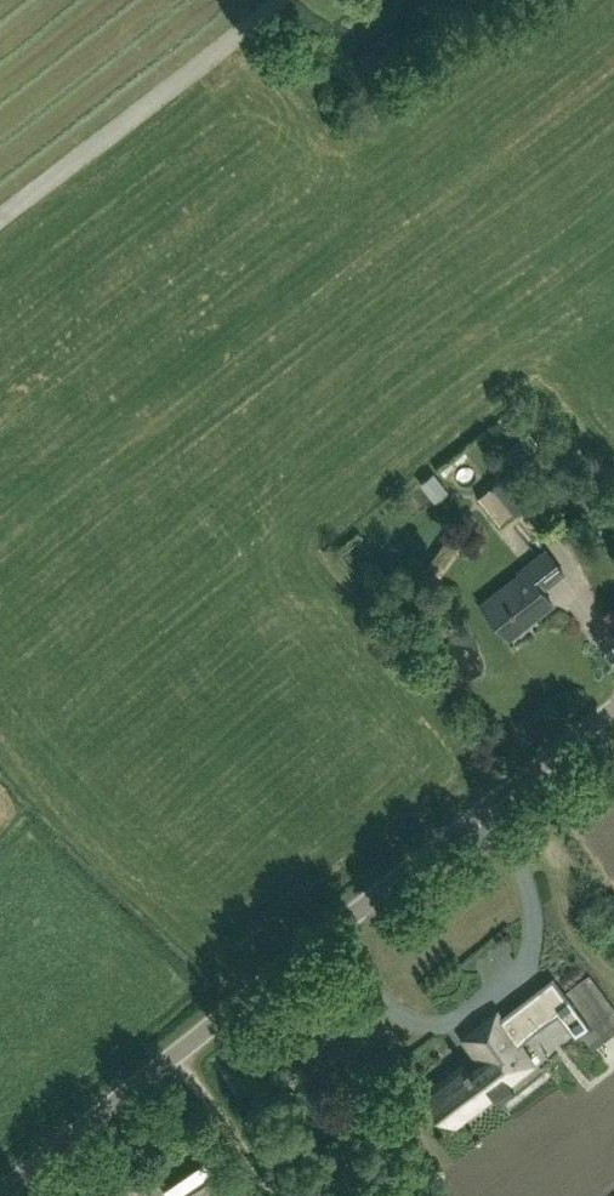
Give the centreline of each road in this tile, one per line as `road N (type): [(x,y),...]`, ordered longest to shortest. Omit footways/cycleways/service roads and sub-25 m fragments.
road 1 (unclassified): [(0,1193),(613,710)]

